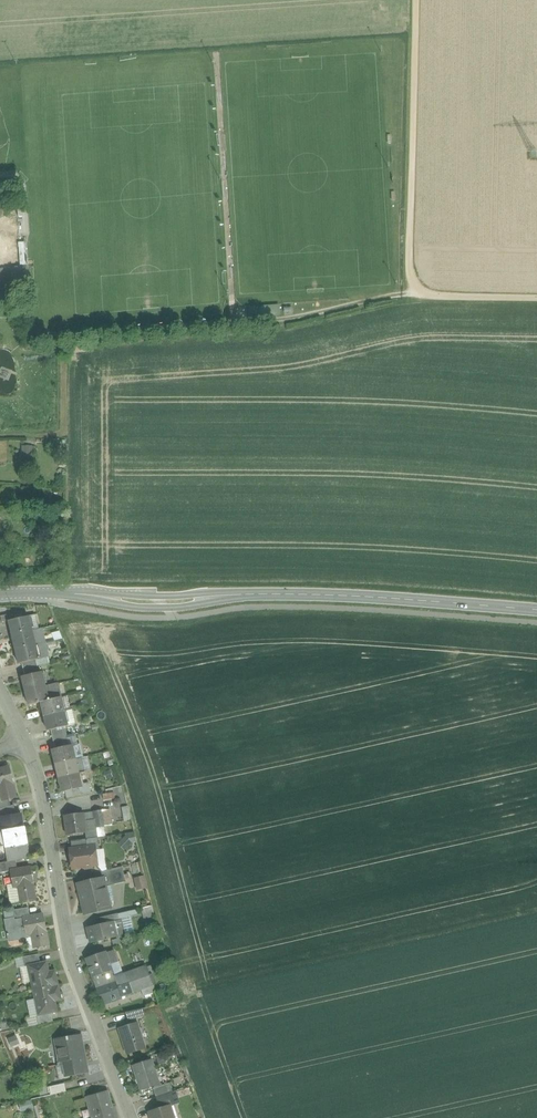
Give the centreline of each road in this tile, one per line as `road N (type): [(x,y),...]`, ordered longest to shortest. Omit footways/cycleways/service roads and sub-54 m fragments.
road 1 (tertiary): [(0,595),(161,602),(327,595),(536,610)]
road 2 (track): [(416,0),(409,295),(536,298)]
road 3 (residential): [(128,1117),(69,958),(26,743)]

